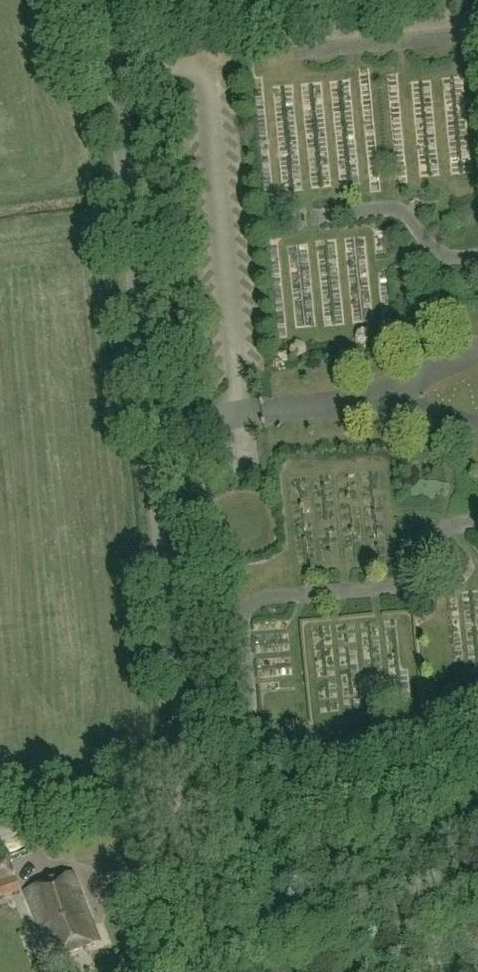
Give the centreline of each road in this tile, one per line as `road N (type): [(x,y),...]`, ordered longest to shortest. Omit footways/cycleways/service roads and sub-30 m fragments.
road 1 (residential): [(187,778),(109,0)]
road 2 (residential): [(0,837),(187,778)]
road 3 (residential): [(215,971),(187,778)]
road 4 (unknown): [(154,442),(0,459)]

